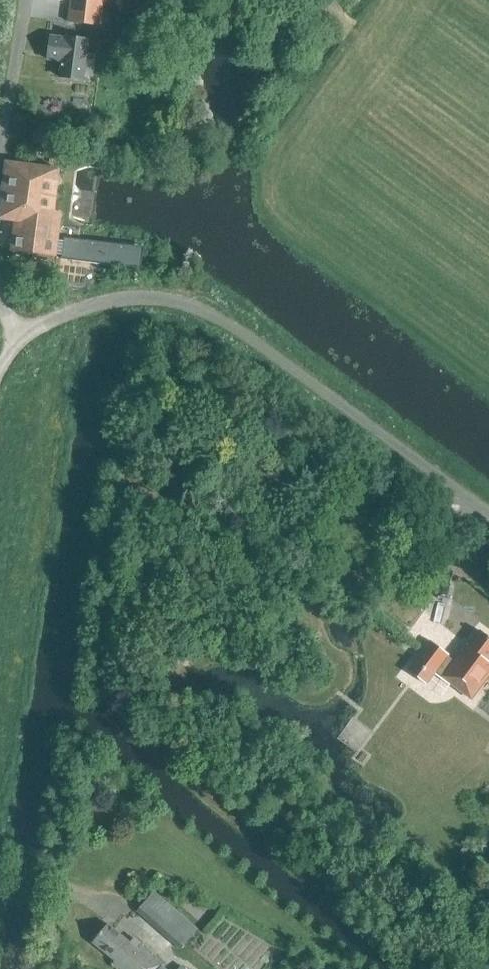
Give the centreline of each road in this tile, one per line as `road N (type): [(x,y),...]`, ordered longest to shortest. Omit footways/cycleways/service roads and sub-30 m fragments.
road 1 (unclassified): [(488,515),(197,314),(127,304),(64,315),(21,335)]

